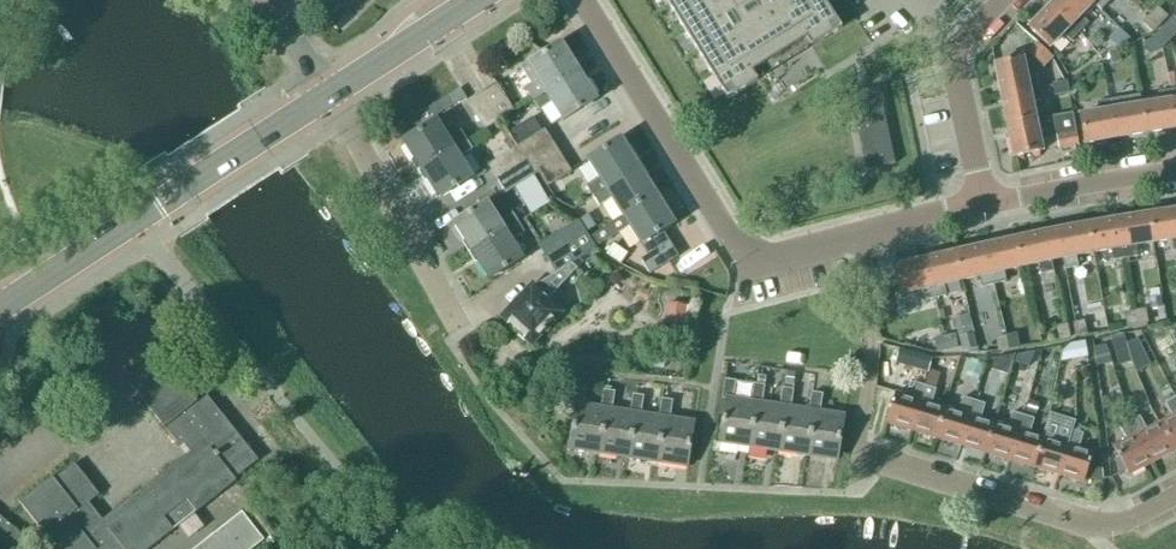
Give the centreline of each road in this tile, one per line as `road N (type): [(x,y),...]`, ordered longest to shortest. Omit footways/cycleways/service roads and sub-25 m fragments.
road 1 (residential): [(1129,521),(1087,523),(862,456),(872,332),(864,234)]
road 2 (unclassified): [(864,234),(764,259),(733,249),(579,0)]
road 3 (secondary): [(0,306),(329,95)]
road 4 (residential): [(464,333),(329,95)]
road 5 (residential): [(987,210),(955,64),(1015,0)]
road 6 (unclassified): [(1175,173),(987,210)]
road 7 (secondary): [(329,95),(474,0)]
road 8 (unclassified): [(987,210),(864,234)]

